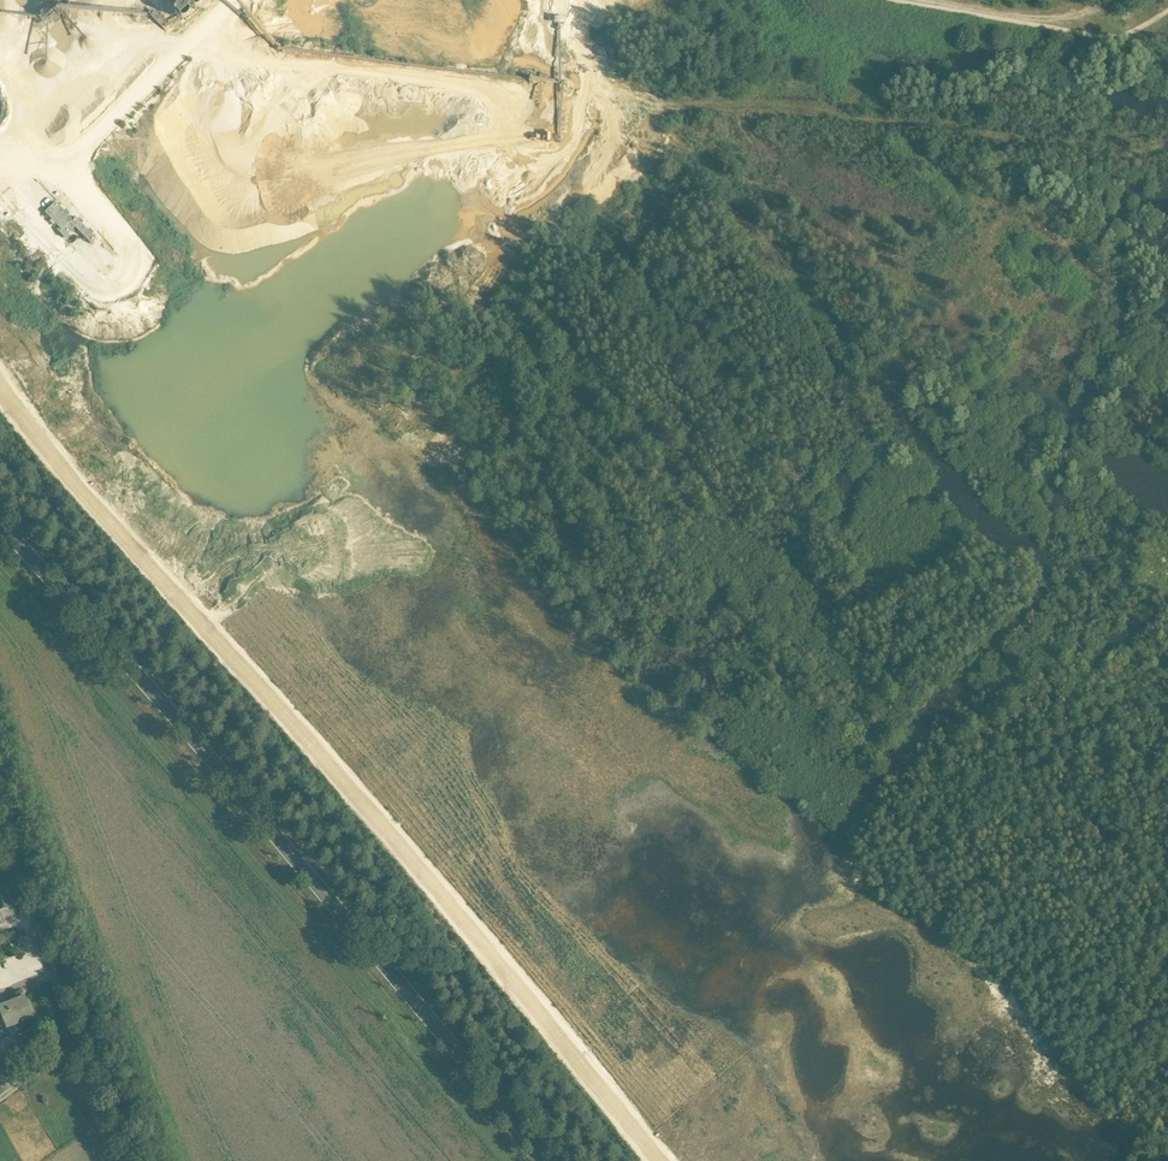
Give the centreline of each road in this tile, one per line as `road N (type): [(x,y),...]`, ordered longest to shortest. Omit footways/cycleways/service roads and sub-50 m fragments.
road 1 (track): [(652,1160),(375,821),(53,460),(0,381)]
road 2 (tertiary): [(553,1160),(0,511)]
road 3 (track): [(202,36),(283,68),(470,82),(502,99),(496,148),(465,192),(178,369)]
road 4 (unclassified): [(0,808),(120,1160)]
road 5 (track): [(170,374),(178,369),(147,332),(0,185)]
road 6 (track): [(1115,0),(1042,28),(884,0)]
road 7 (track): [(242,0),(86,152)]

